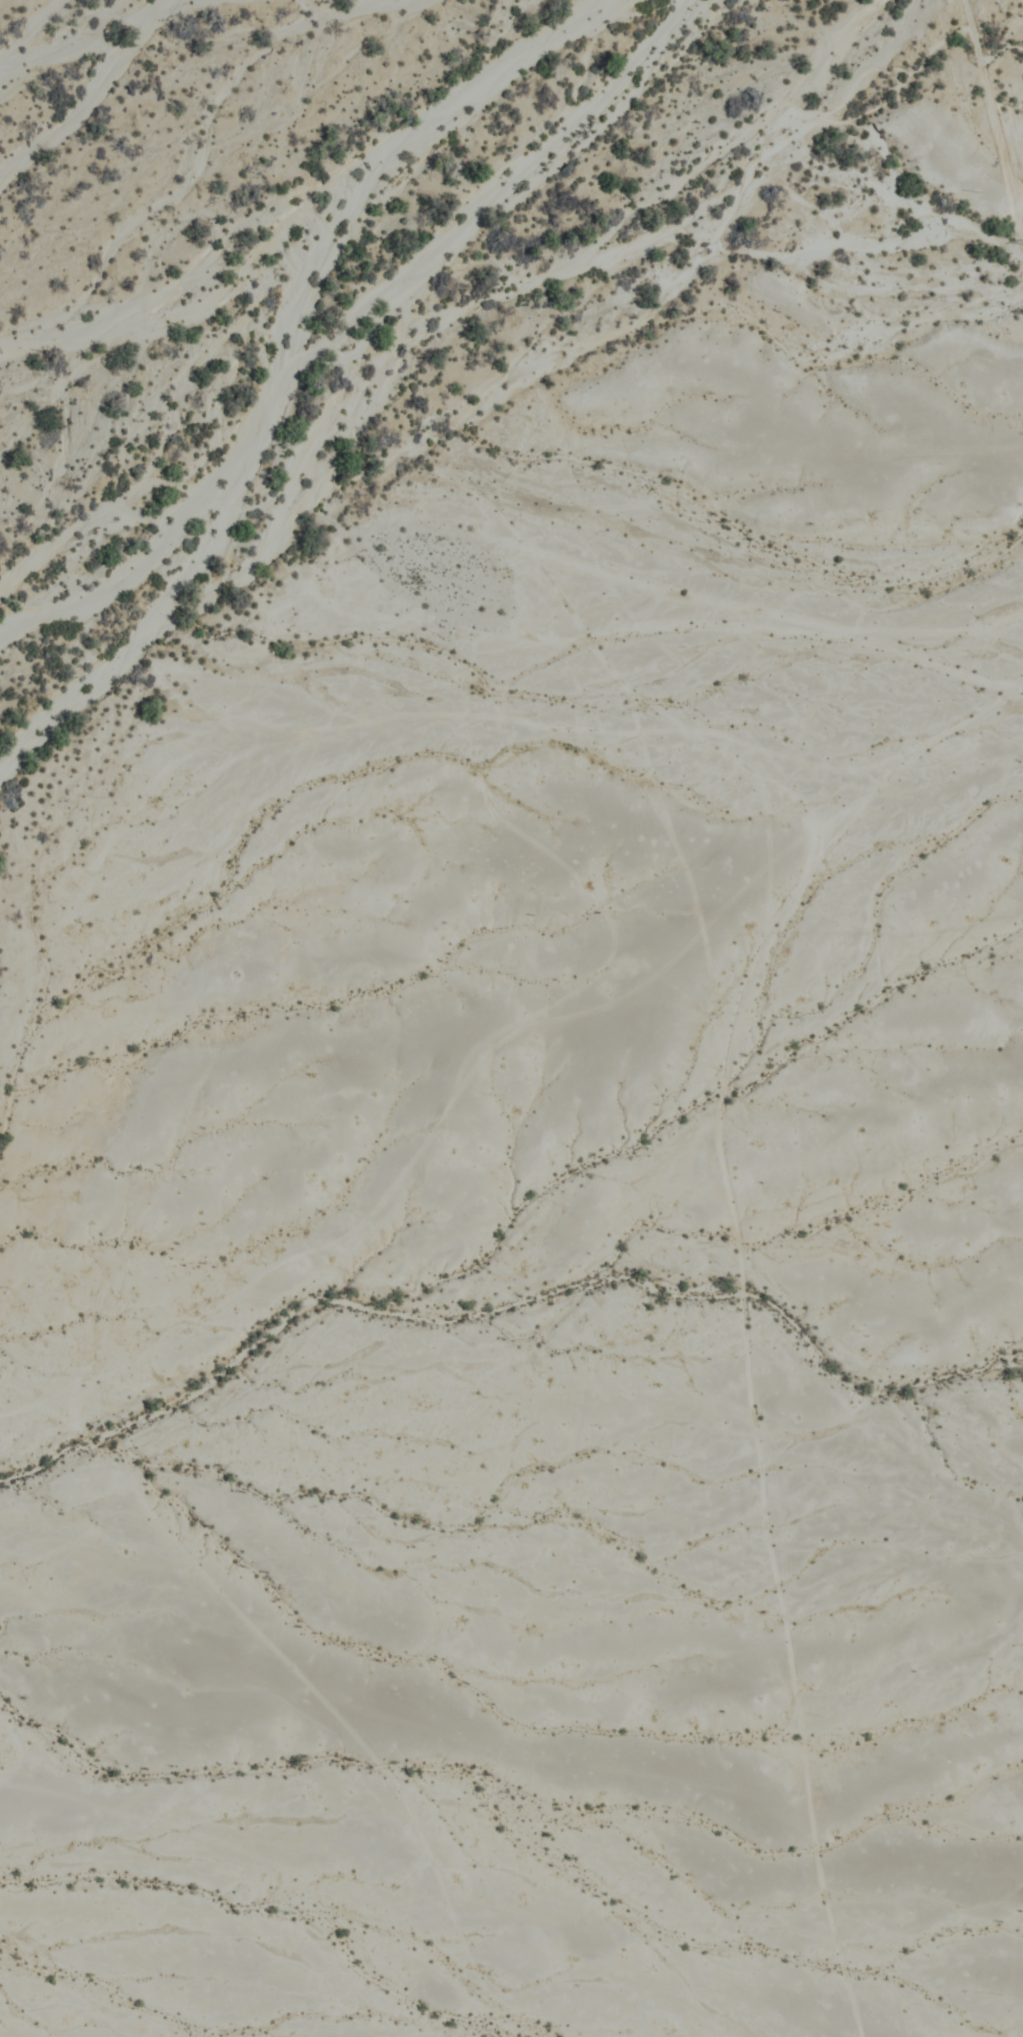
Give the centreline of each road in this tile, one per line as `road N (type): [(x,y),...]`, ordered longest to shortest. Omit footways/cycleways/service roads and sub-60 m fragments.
road 1 (track): [(960,0),(1022,256)]

